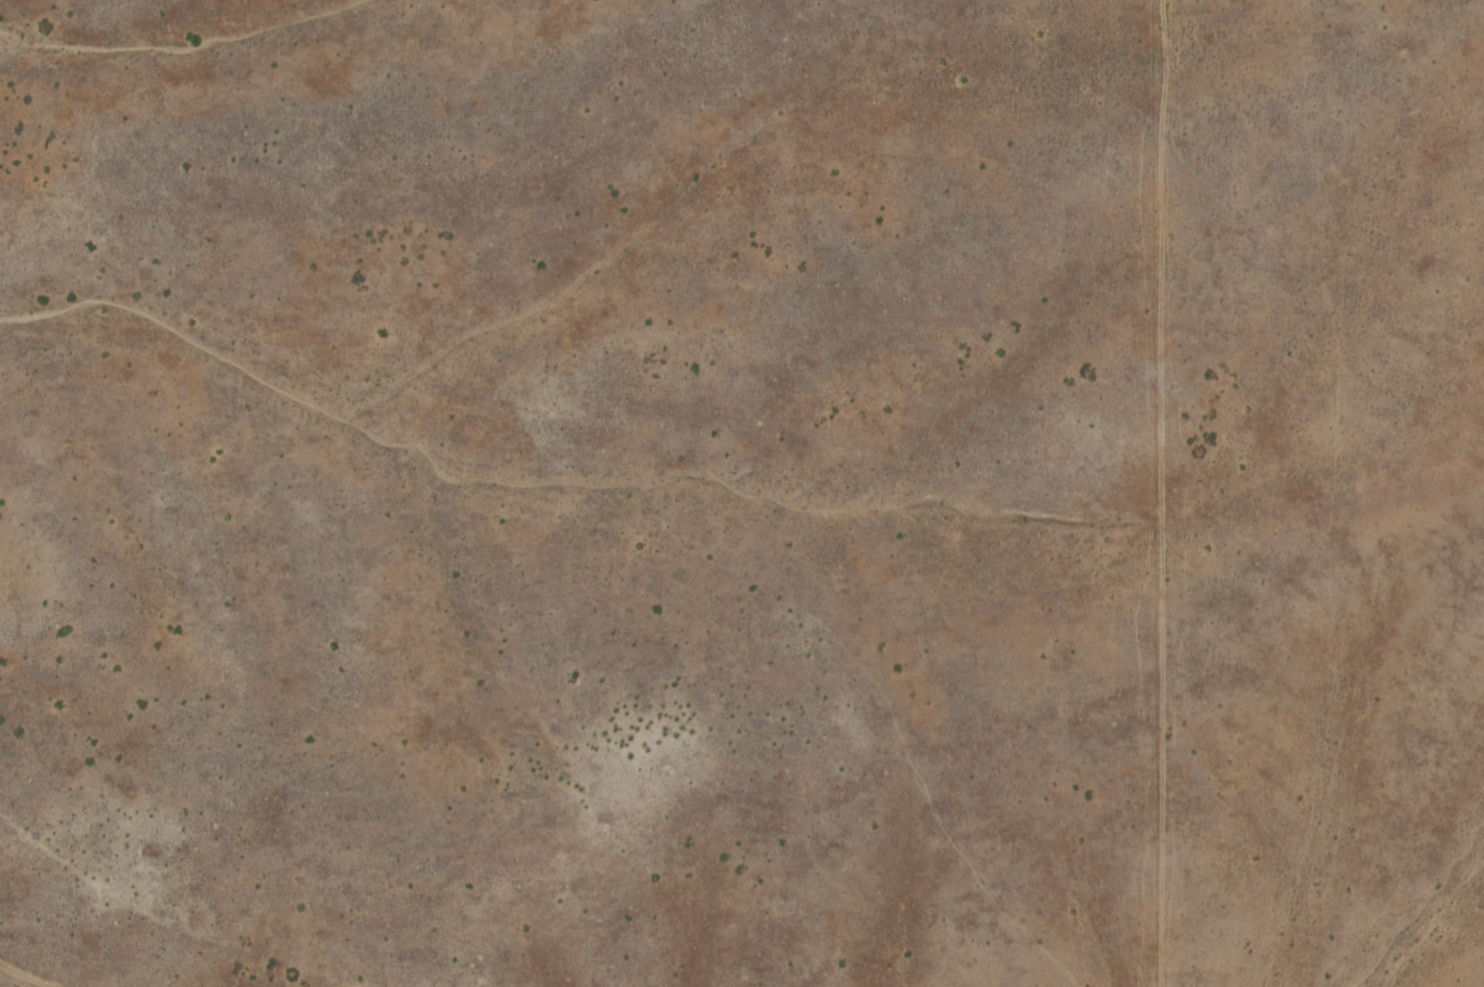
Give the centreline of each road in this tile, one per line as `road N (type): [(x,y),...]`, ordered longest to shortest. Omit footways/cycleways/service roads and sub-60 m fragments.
road 1 (residential): [(805,986),(334,944),(168,888),(0,775)]

